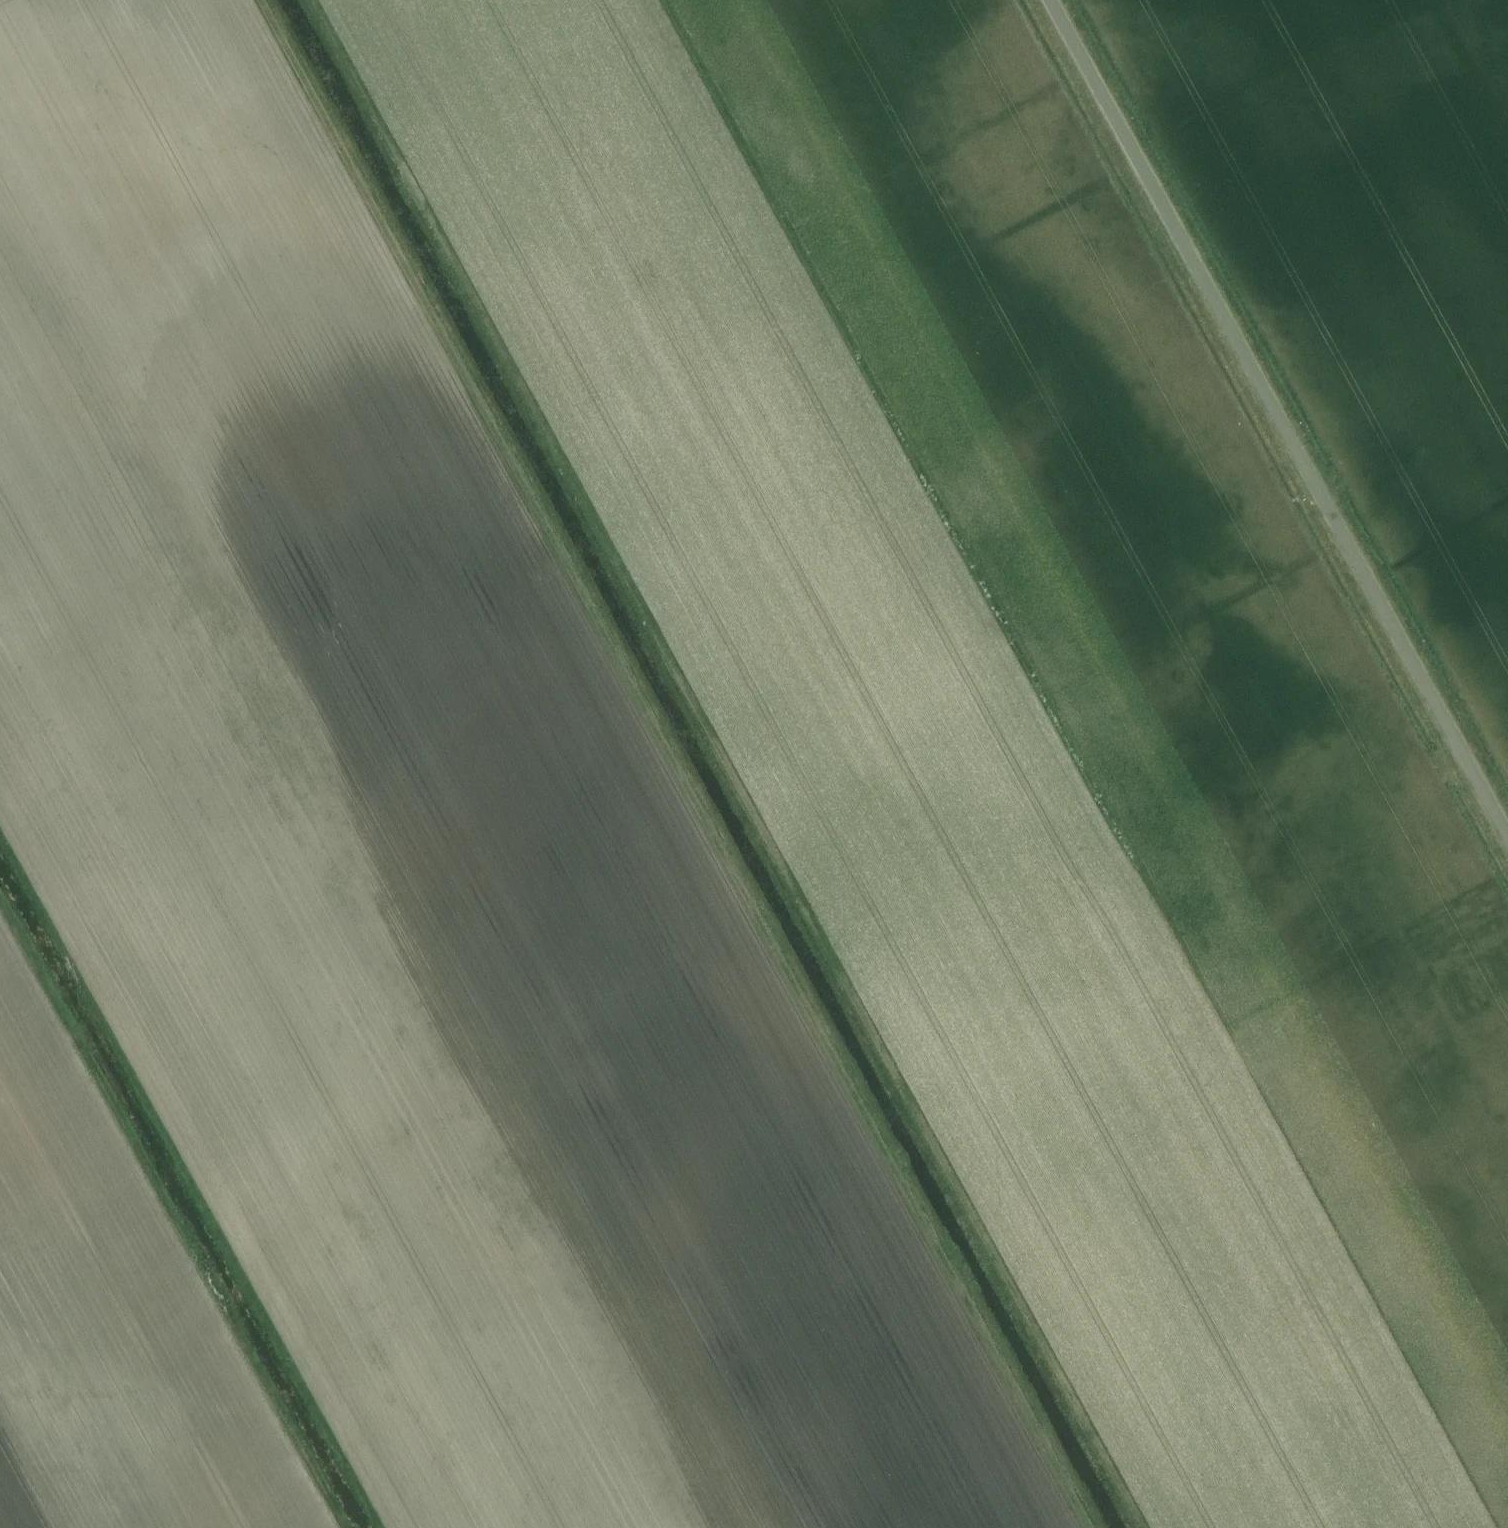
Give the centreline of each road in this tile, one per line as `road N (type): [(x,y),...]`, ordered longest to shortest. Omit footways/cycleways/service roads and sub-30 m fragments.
road 1 (unclassified): [(1507,844),(1047,0)]

